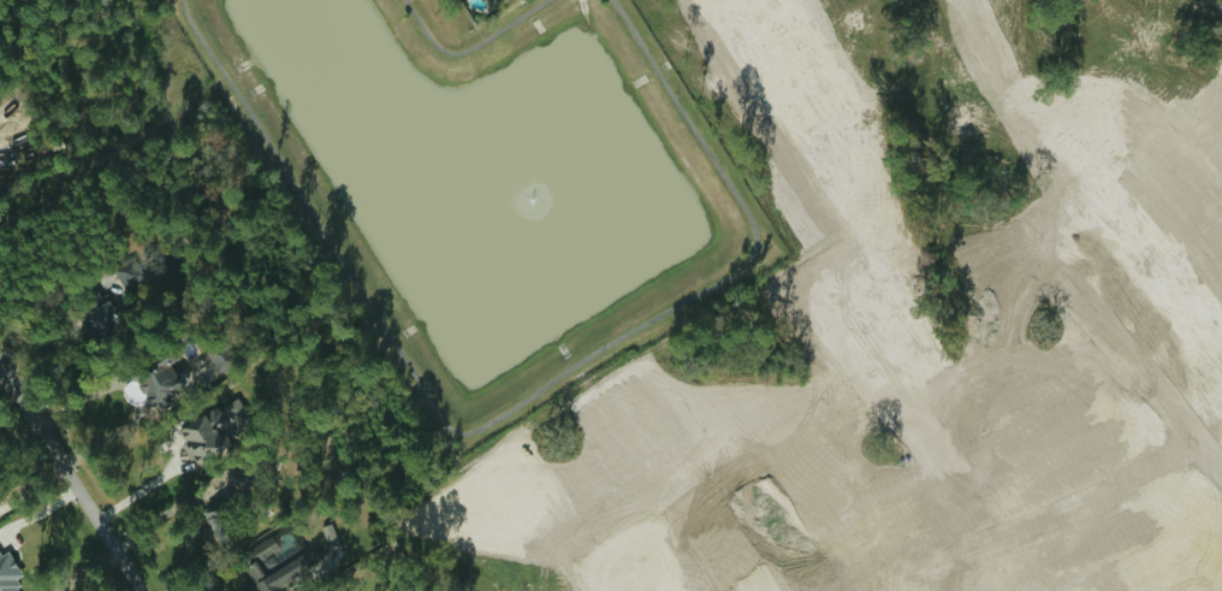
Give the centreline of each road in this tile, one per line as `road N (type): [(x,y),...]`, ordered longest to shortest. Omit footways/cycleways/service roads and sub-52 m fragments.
road 1 (residential): [(139,590),(0,370)]

